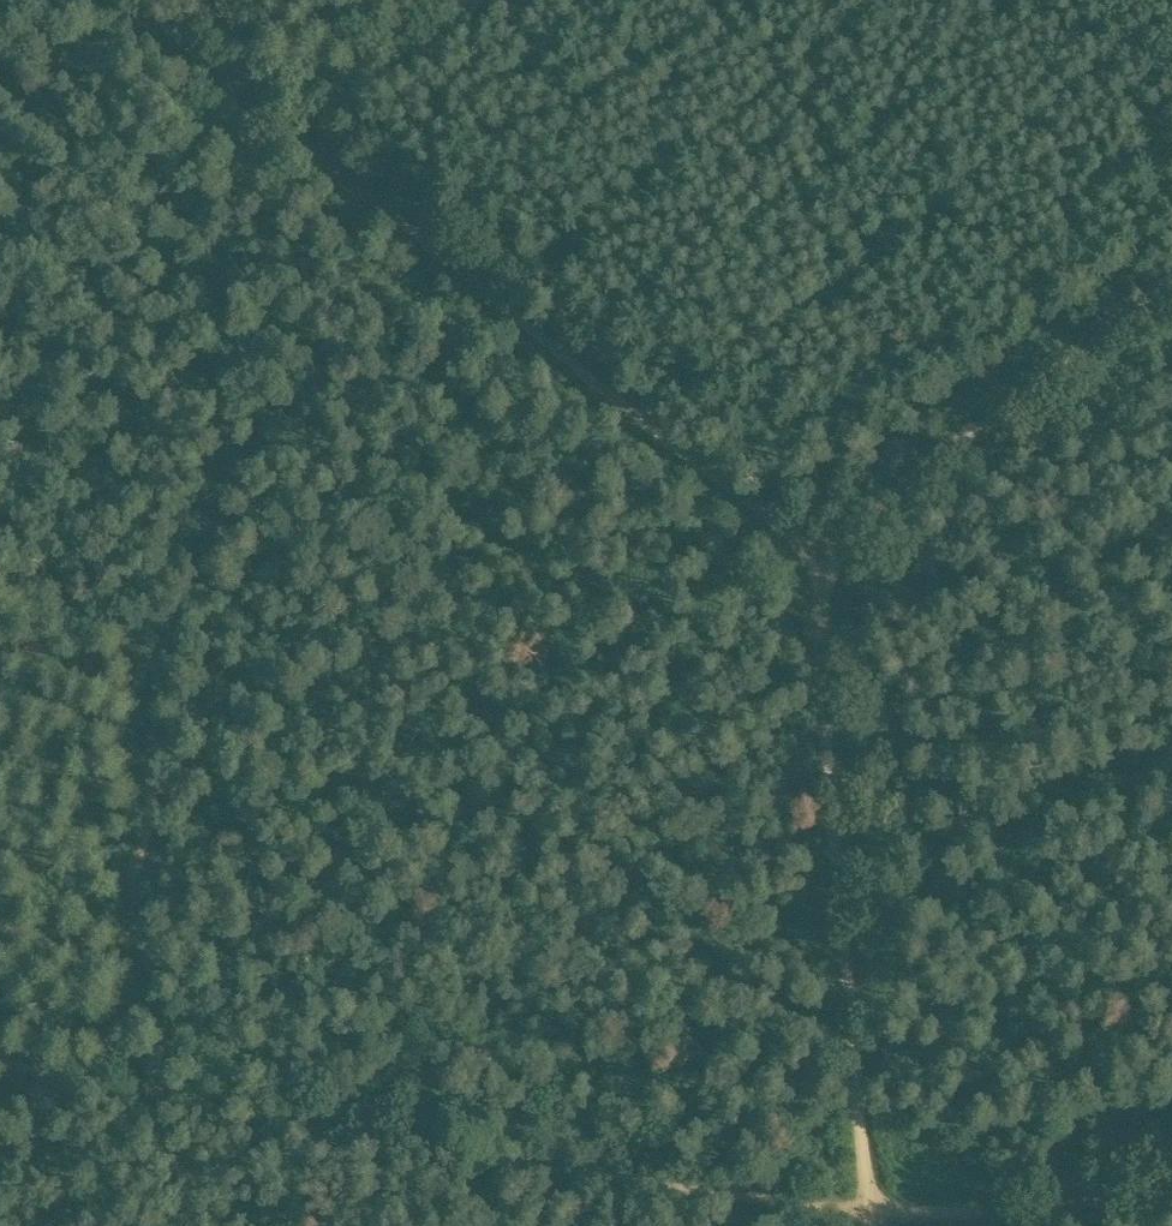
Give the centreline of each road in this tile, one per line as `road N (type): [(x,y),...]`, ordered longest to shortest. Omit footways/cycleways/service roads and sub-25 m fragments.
road 1 (track): [(868,1221),(811,555),(1171,288)]
road 2 (track): [(868,1221),(487,1160),(117,1086),(0,1072)]
road 3 (track): [(133,0),(811,555)]
road 4 (track): [(1171,1187),(1055,1208),(868,1221)]

